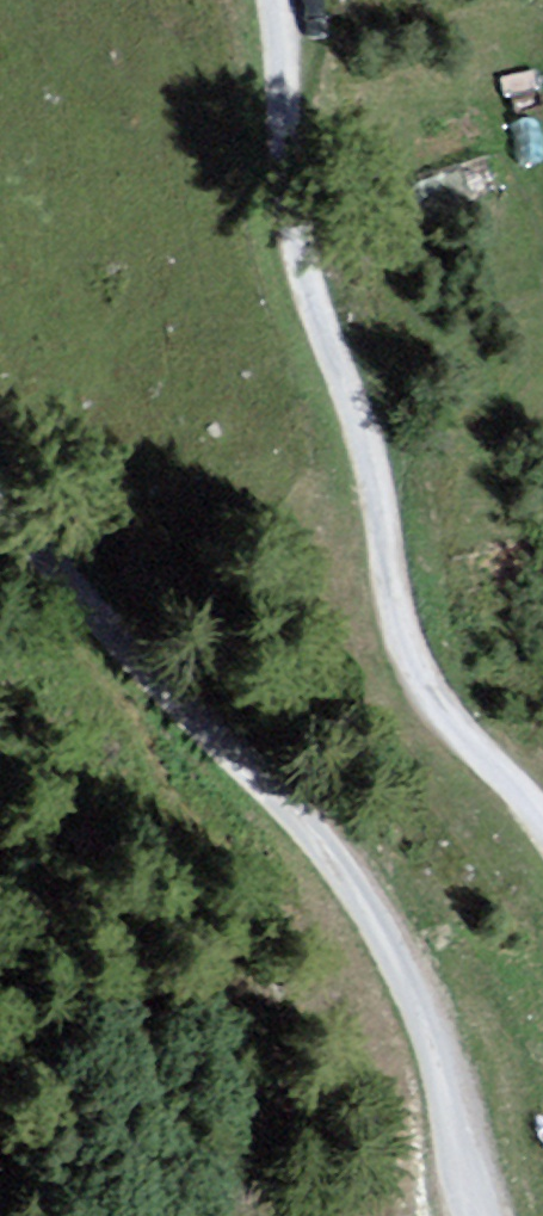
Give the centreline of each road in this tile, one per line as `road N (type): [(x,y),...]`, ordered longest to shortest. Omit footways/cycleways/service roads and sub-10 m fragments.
road 1 (unclassified): [(542,826),(401,675),(353,425),(290,211),(270,0)]
road 2 (unclassified): [(476,1215),(447,1100),(400,979),(339,883),(0,486)]

